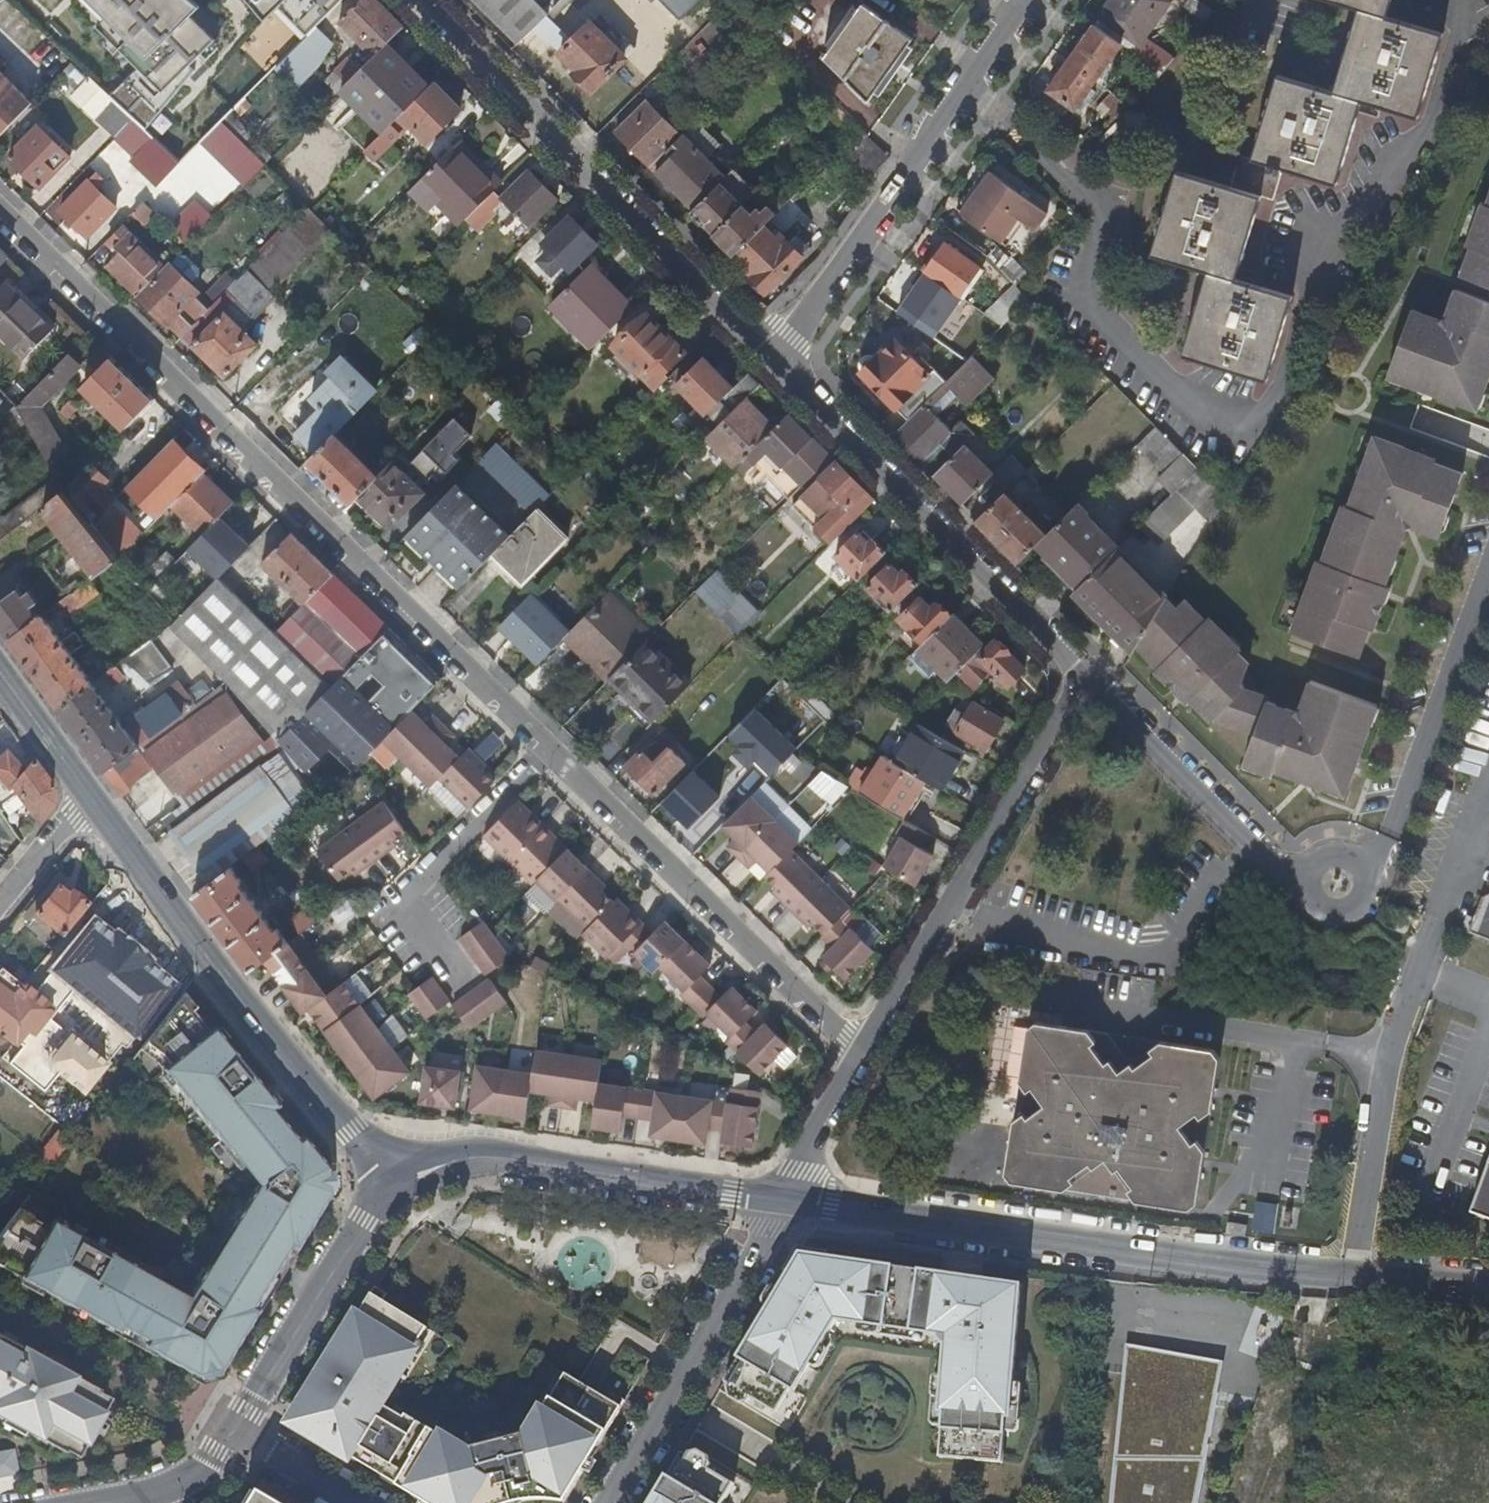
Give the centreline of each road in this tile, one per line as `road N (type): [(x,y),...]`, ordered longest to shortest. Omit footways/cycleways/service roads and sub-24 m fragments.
road 1 (residential): [(0,215),(858,1057)]
road 2 (tertiary): [(783,1200),(1306,1273),(1488,1289)]
road 3 (residential): [(416,0),(776,363)]
road 4 (tertiary): [(400,1171),(353,1134),(90,796)]
road 5 (residential): [(776,363),(1090,680)]
road 6 (residential): [(858,1057),(1090,680)]
road 7 (tertiary): [(400,1171),(492,1160),(783,1200)]
road 8 (residential): [(1358,870),(1488,544)]
road 9 (residential): [(608,1502),(783,1200)]
road 10 (residential): [(974,86),(776,363)]
road 11 (tertiary): [(232,1430),(400,1171)]
road 12 (residential): [(1090,680),(1274,864),(1302,873)]
road 13 (residential): [(974,86),(1110,209)]
road 14 (residential): [(783,1200),(858,1057)]
road 15 (tertiary): [(90,796),(0,674)]
road 16 (tertiary): [(113,1502),(185,1485),(232,1430)]
road 17 (residential): [(232,1430),(353,1502)]
road 18 (residential): [(0,898),(90,796)]

